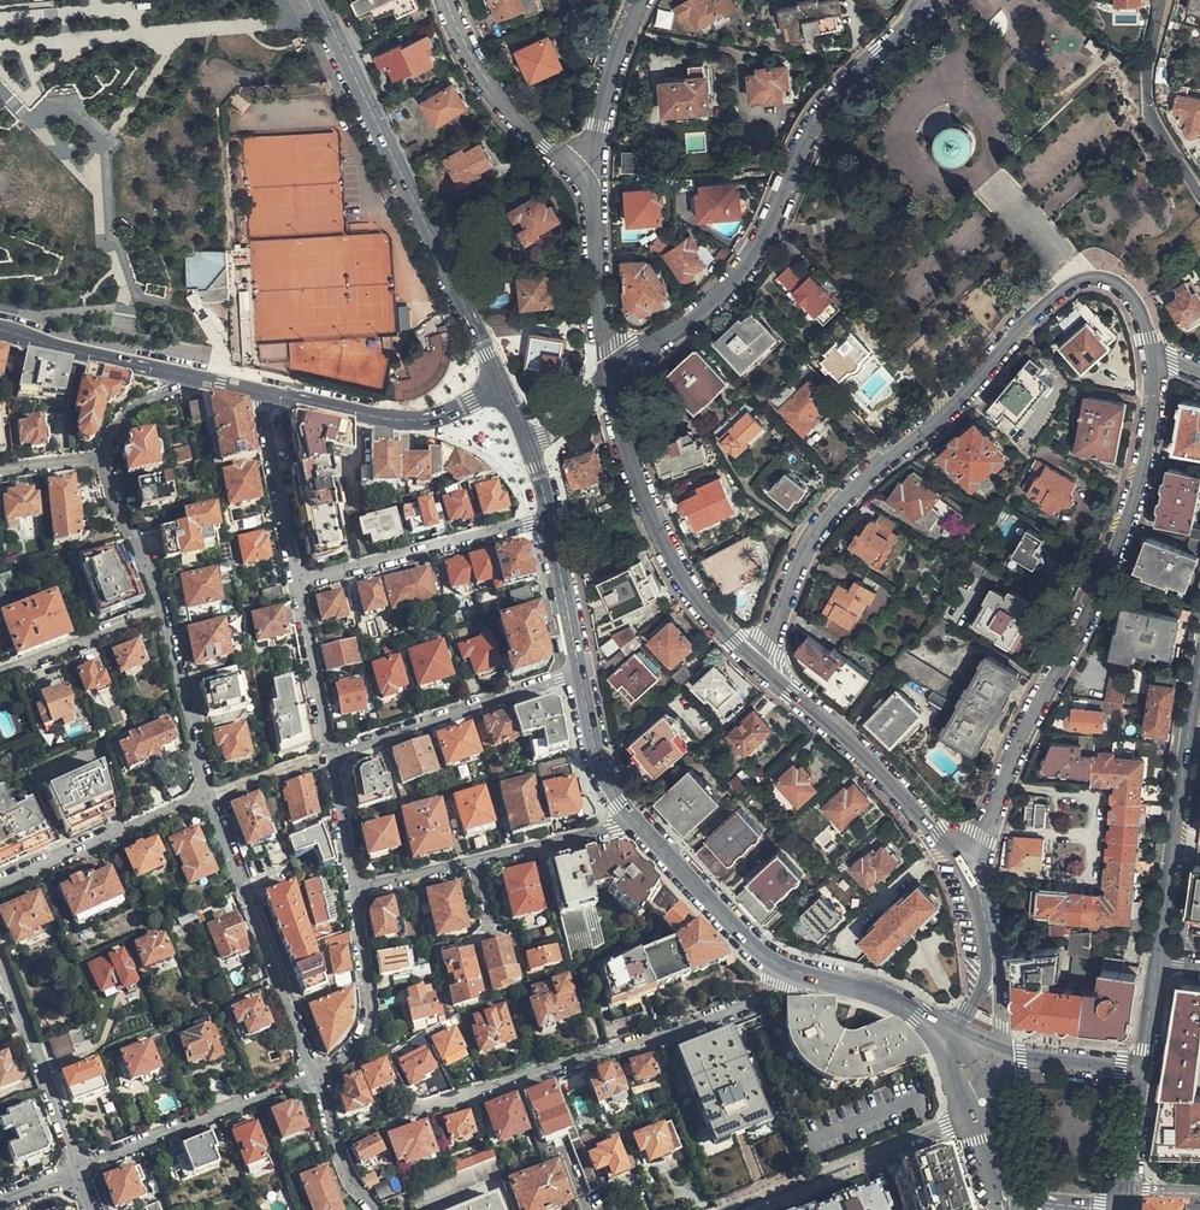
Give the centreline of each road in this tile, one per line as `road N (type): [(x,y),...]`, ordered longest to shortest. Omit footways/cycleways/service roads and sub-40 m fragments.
road 1 (residential): [(1156,354),(1146,314),(1125,290),(1106,280),(1061,293),(956,404),(868,474),(809,540),(763,666)]
road 2 (residential): [(965,869),(1140,483),(1156,354)]
road 3 (residential): [(607,381),(732,282),(767,232),(828,102),(927,0)]
road 4 (secondary): [(503,390),(320,0)]
road 5 (unclassified): [(412,1113),(764,995),(785,970)]
road 6 (unclassified): [(207,794),(213,780),(151,570),(112,493),(103,455)]
road 7 (residential): [(607,381),(664,544),(707,612),(763,666)]
road 8 (unclassified): [(317,1072),(207,794)]
road 9 (tertiary): [(1158,961),(1199,669)]
road 10 (residential): [(763,666),(875,769),(965,869)]
road 11 (unclassified): [(737,1209),(985,1112)]
road 12 (residential): [(549,517),(294,581)]
road 13 (unclassified): [(329,753),(579,676)]
road 14 (unclassified): [(317,1072),(78,1168)]
road 15 (residential): [(258,391),(412,422),(503,390)]
road 16 (unclassified): [(0,882),(207,794)]
road 17 (residential): [(443,0),(496,101),(576,174)]
road 18 (unclassified): [(0,960),(78,1168)]
road 19 (secondary): [(785,970),(632,818)]
road 20 (residential): [(576,174),(594,205),(607,381)]
road 21 (unclassified): [(353,887),(370,1004),(366,1030),(317,1072)]
road 22 (residential): [(0,330),(190,376)]
road 23 (unclassified): [(258,391),(294,581)]
road 24 (residential): [(638,0),(611,63),(589,158),(576,174)]
road 25 (secondary): [(944,1040),(881,993),(785,970)]
road 26 (unclassified): [(294,581),(329,753)]
road 27 (unclassified): [(471,859),(632,818)]
road 28 (secondary): [(579,676),(549,517)]
road 29 (secondary): [(632,818),(605,778),(579,676)]
road 30 (unclassified): [(374,1209),(336,1145),(317,1072)]
road 31 (secondary): [(1140,1073),(1003,1052)]
road 32 (unclassified): [(329,753),(353,887)]
road 33 (unclassified): [(0,668),(124,622)]
road 34 (unclassified): [(353,887),(471,859)]
road 35 (unclassified): [(103,455),(137,406),(190,376)]

